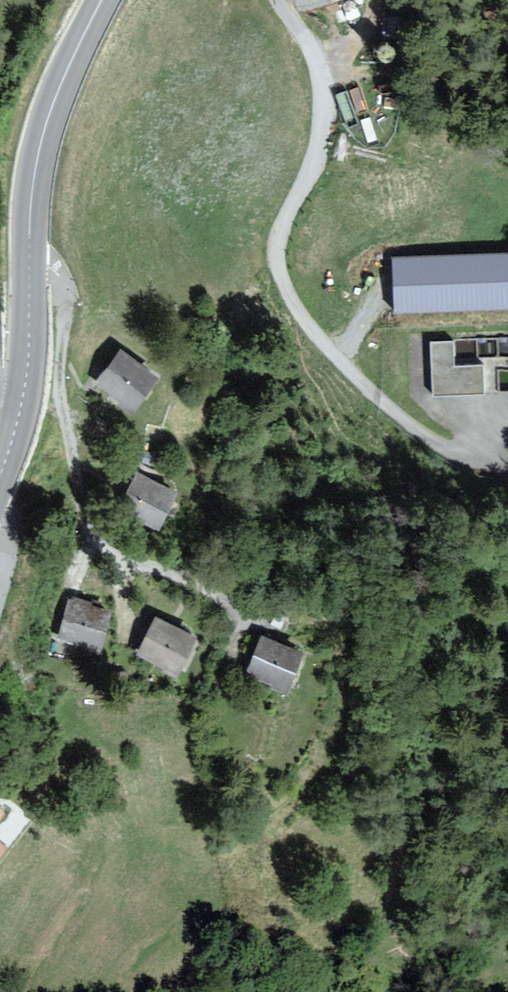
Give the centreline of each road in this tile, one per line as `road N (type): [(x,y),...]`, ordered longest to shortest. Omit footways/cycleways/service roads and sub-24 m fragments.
road 1 (secondary): [(0,471),(27,358),(36,164),(56,94),(102,0)]

